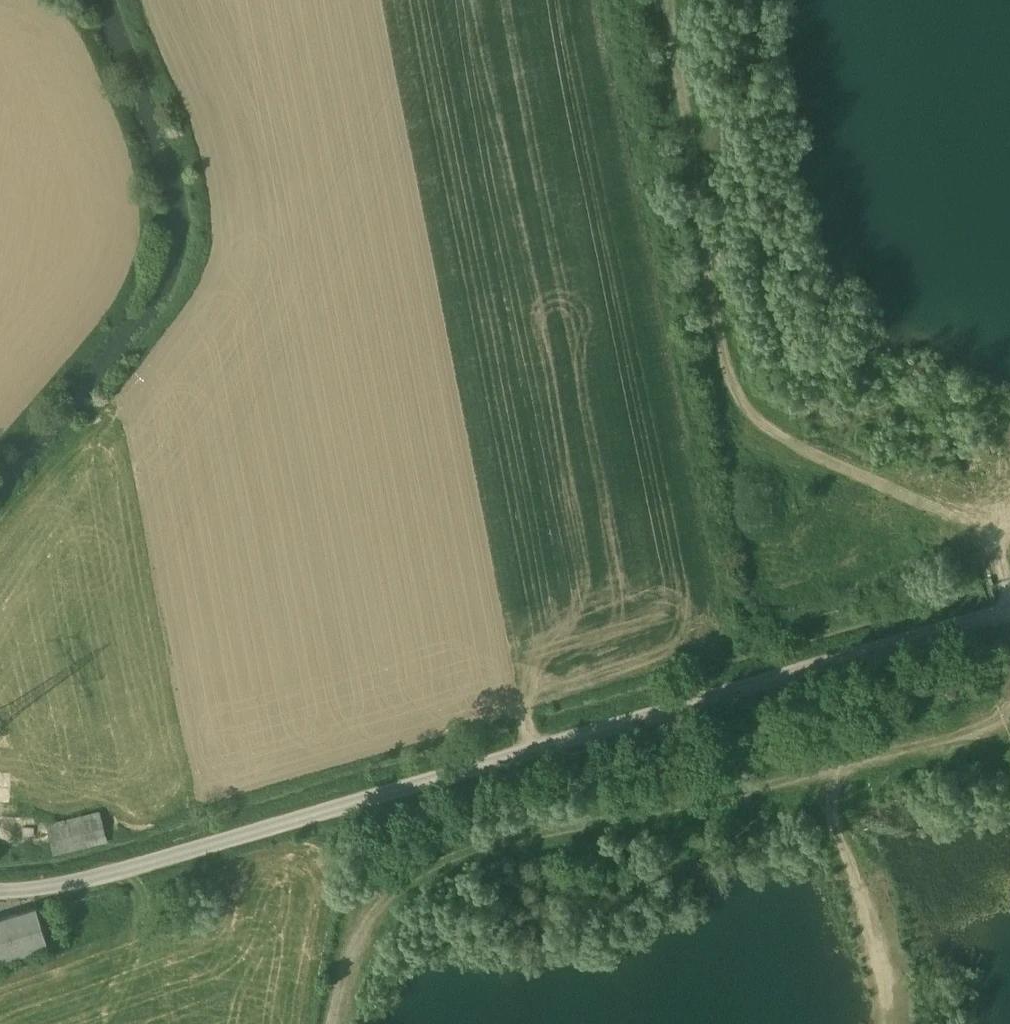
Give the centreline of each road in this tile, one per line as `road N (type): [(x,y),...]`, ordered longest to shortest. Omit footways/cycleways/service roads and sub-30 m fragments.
road 1 (unclassified): [(1009,604),(75,881),(0,887)]

